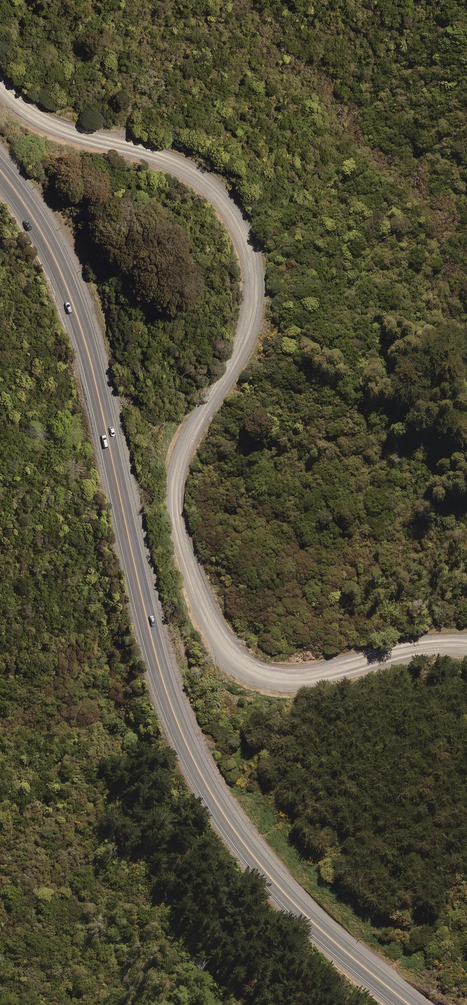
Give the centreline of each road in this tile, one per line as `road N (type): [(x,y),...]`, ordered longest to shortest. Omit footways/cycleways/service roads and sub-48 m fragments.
road 1 (unclassified): [(466,646),(402,651),(292,677),(234,655),(192,575),(175,503),(186,446),(248,323),(253,287),(241,231),(182,168),(51,125),(0,86)]
road 2 (trunk): [(409,1004),(280,889),(231,827),(184,740),(154,650),(78,320),(40,229),(0,170)]

